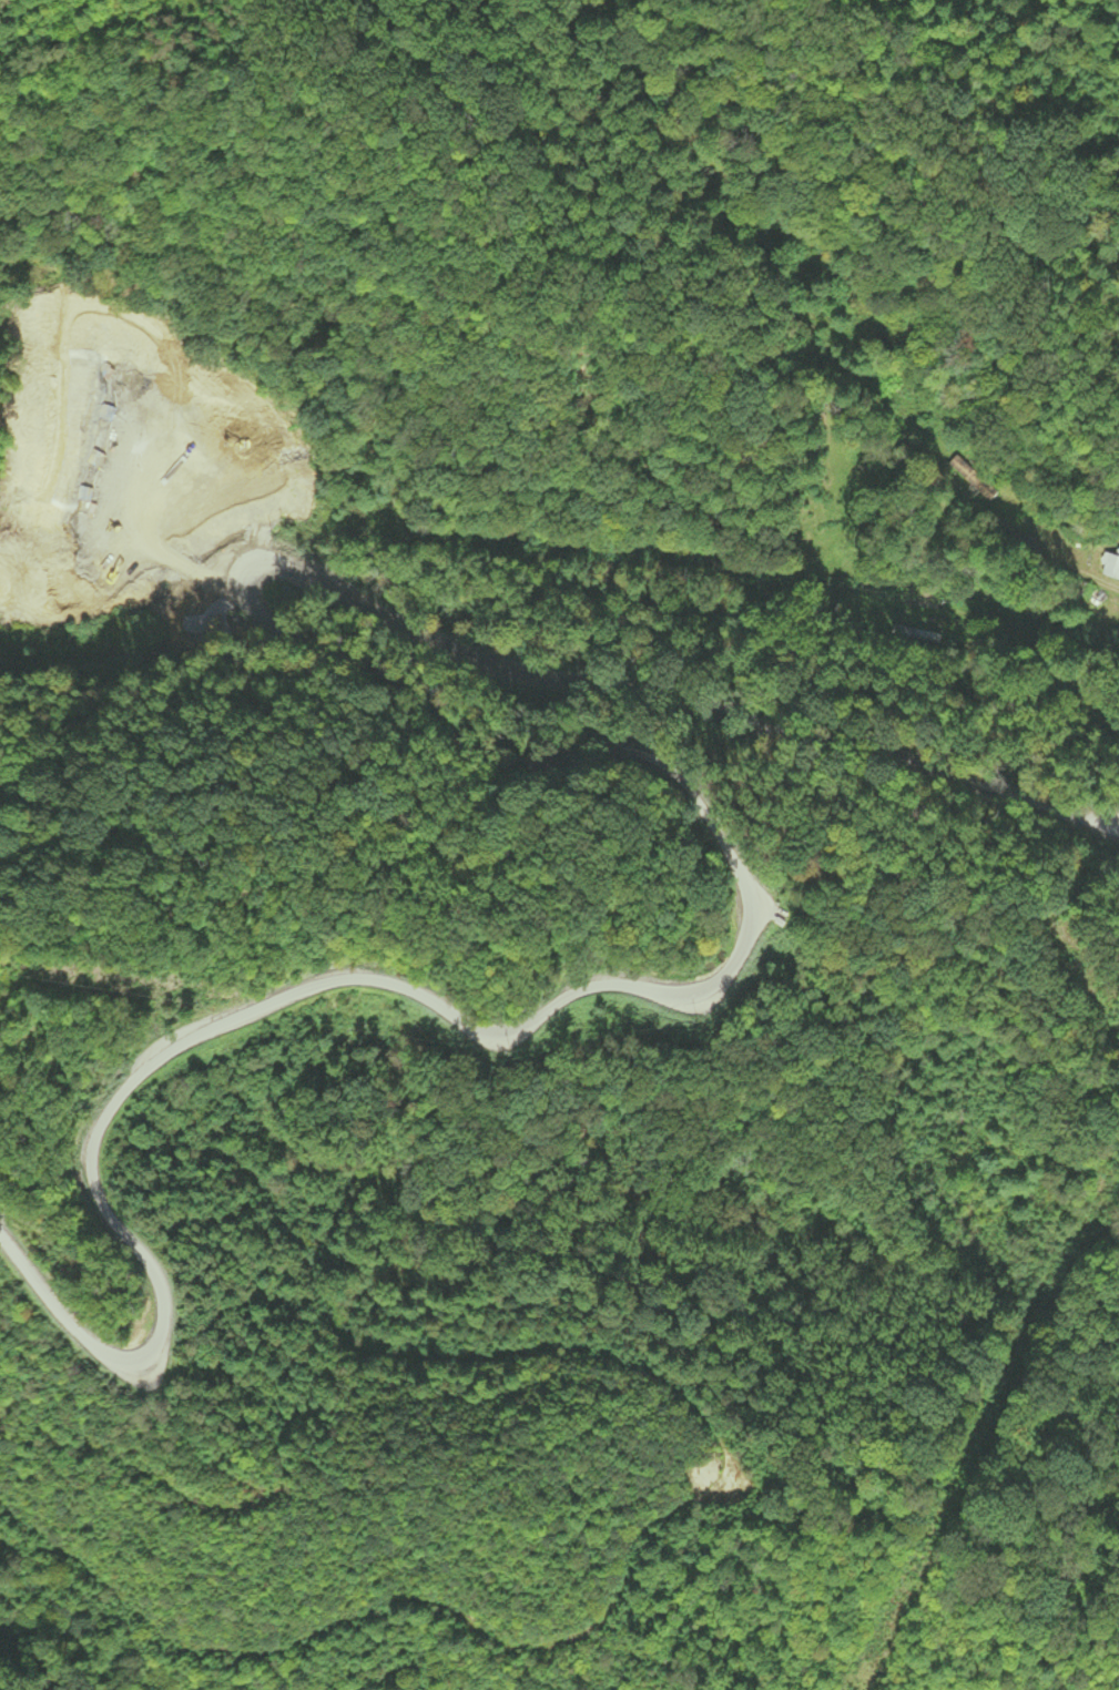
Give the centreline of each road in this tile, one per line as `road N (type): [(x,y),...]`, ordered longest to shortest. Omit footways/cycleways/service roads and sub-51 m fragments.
road 1 (residential): [(199,388),(274,431),(282,474),(265,560),(490,665),(672,695),(1118,833)]

